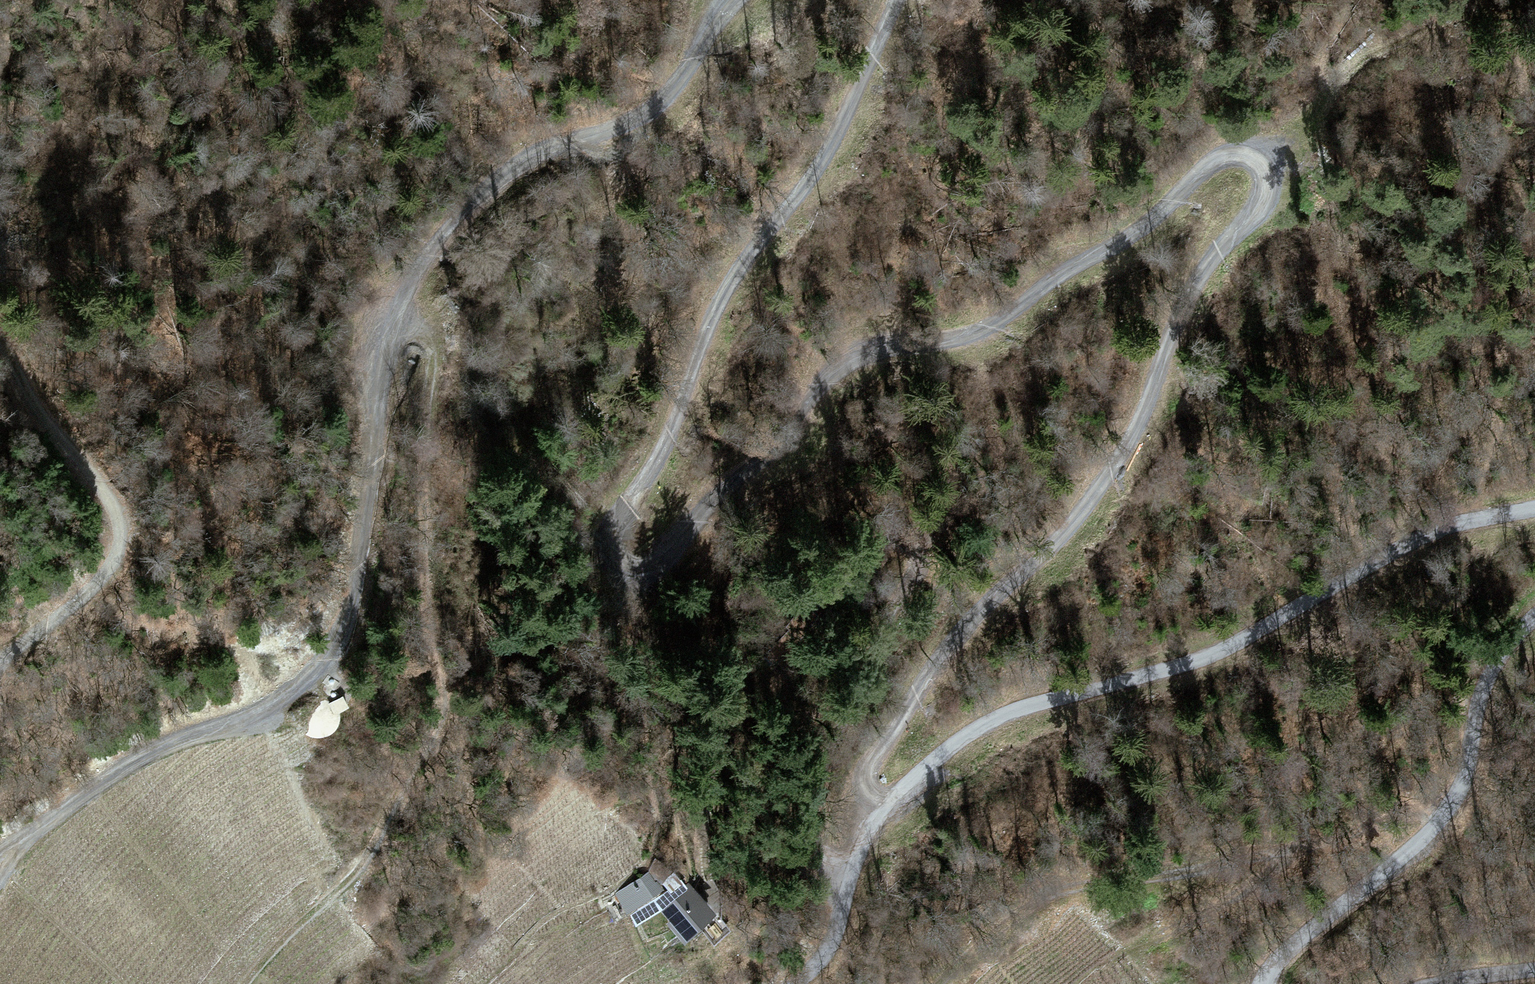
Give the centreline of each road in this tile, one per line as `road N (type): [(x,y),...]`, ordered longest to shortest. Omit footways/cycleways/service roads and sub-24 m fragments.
road 1 (track): [(888,802),(867,779),(869,763),(954,648),(1111,477),(1190,297),(1263,190),(1249,157),(1234,157),(1209,168),(1121,247),(985,330),(884,346),(839,366),(757,471),(680,549),(642,572),(624,563),(616,518),(672,437),(729,292),(833,148),(899,0)]
road 2 (track): [(738,0),(673,94),(631,123),(549,151),(494,184),(416,276),(394,318),(360,575),(335,655),(270,710),(145,757),(0,855)]
road 3 (unclassified): [(1534,509),(1405,546),(1212,655),(995,719),(888,802)]
road 4 (unclassified): [(1265,983),(1283,954),(1441,818),(1465,777),(1490,671),(1534,617)]
road 5 (track): [(0,671),(90,591),(118,561),(123,543),(122,519),(0,346)]
road 6 (track): [(1450,0),(1252,162)]
road 7 (residential): [(888,802),(860,854),(829,948),(795,983)]

